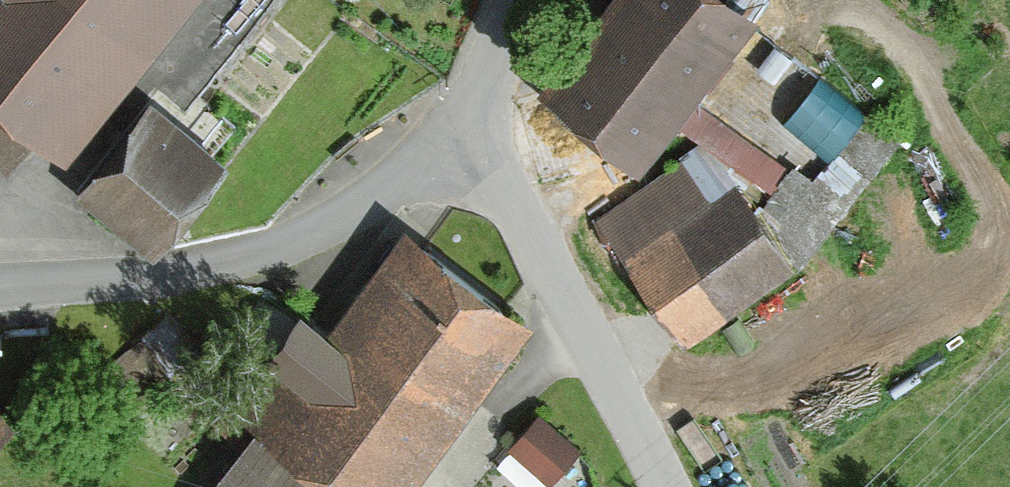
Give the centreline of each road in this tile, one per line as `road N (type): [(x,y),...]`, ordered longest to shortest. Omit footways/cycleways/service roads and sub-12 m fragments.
road 1 (residential): [(489,168),(270,259),(0,289)]
road 2 (unclassified): [(658,486),(489,168)]
road 3 (unclassified): [(489,168),(472,87),(508,0)]

